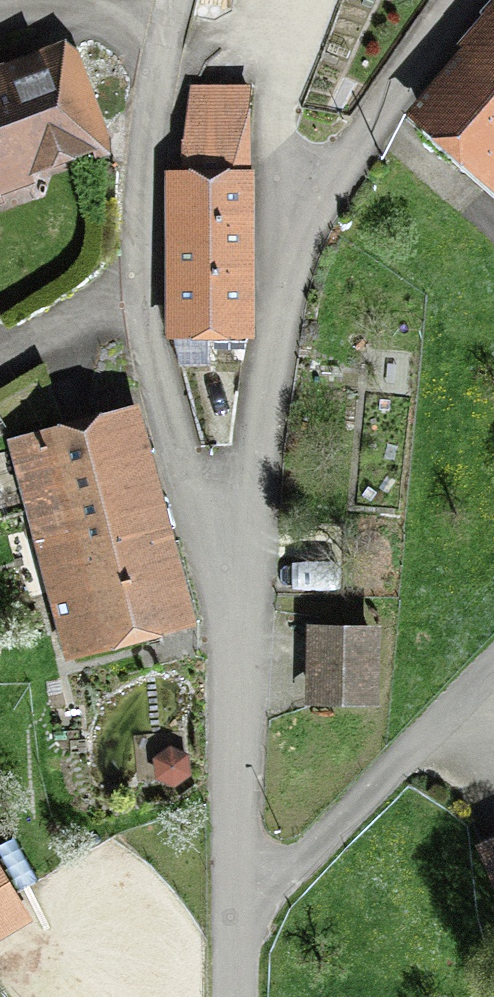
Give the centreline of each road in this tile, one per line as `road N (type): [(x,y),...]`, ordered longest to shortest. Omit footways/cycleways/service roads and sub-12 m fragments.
road 1 (residential): [(460,0),(323,194),(277,300),(250,509)]
road 2 (residential): [(178,0),(145,151),(138,226),(149,365),(181,471),(218,504),(250,509)]
road 3 (residential): [(250,509),(234,739),(234,996)]

